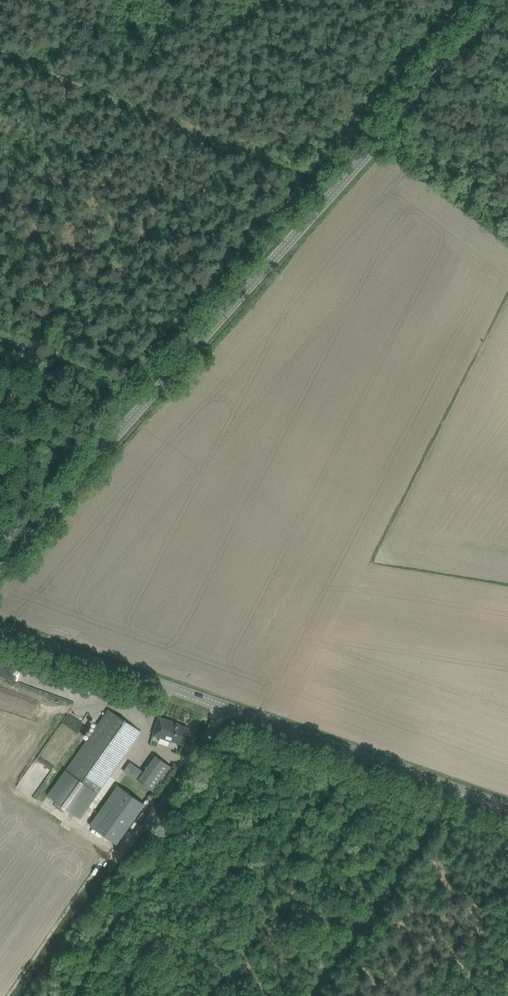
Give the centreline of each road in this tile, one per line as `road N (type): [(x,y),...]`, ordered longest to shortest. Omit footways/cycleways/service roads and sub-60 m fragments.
road 1 (unclassified): [(0,564),(505,0)]
road 2 (tertiary): [(223,706),(507,807)]
road 3 (track): [(23,995),(179,776)]
road 4 (track): [(303,176),(57,77)]
road 5 (tertiary): [(223,706),(0,627)]
road 6 (track): [(122,386),(0,339)]

